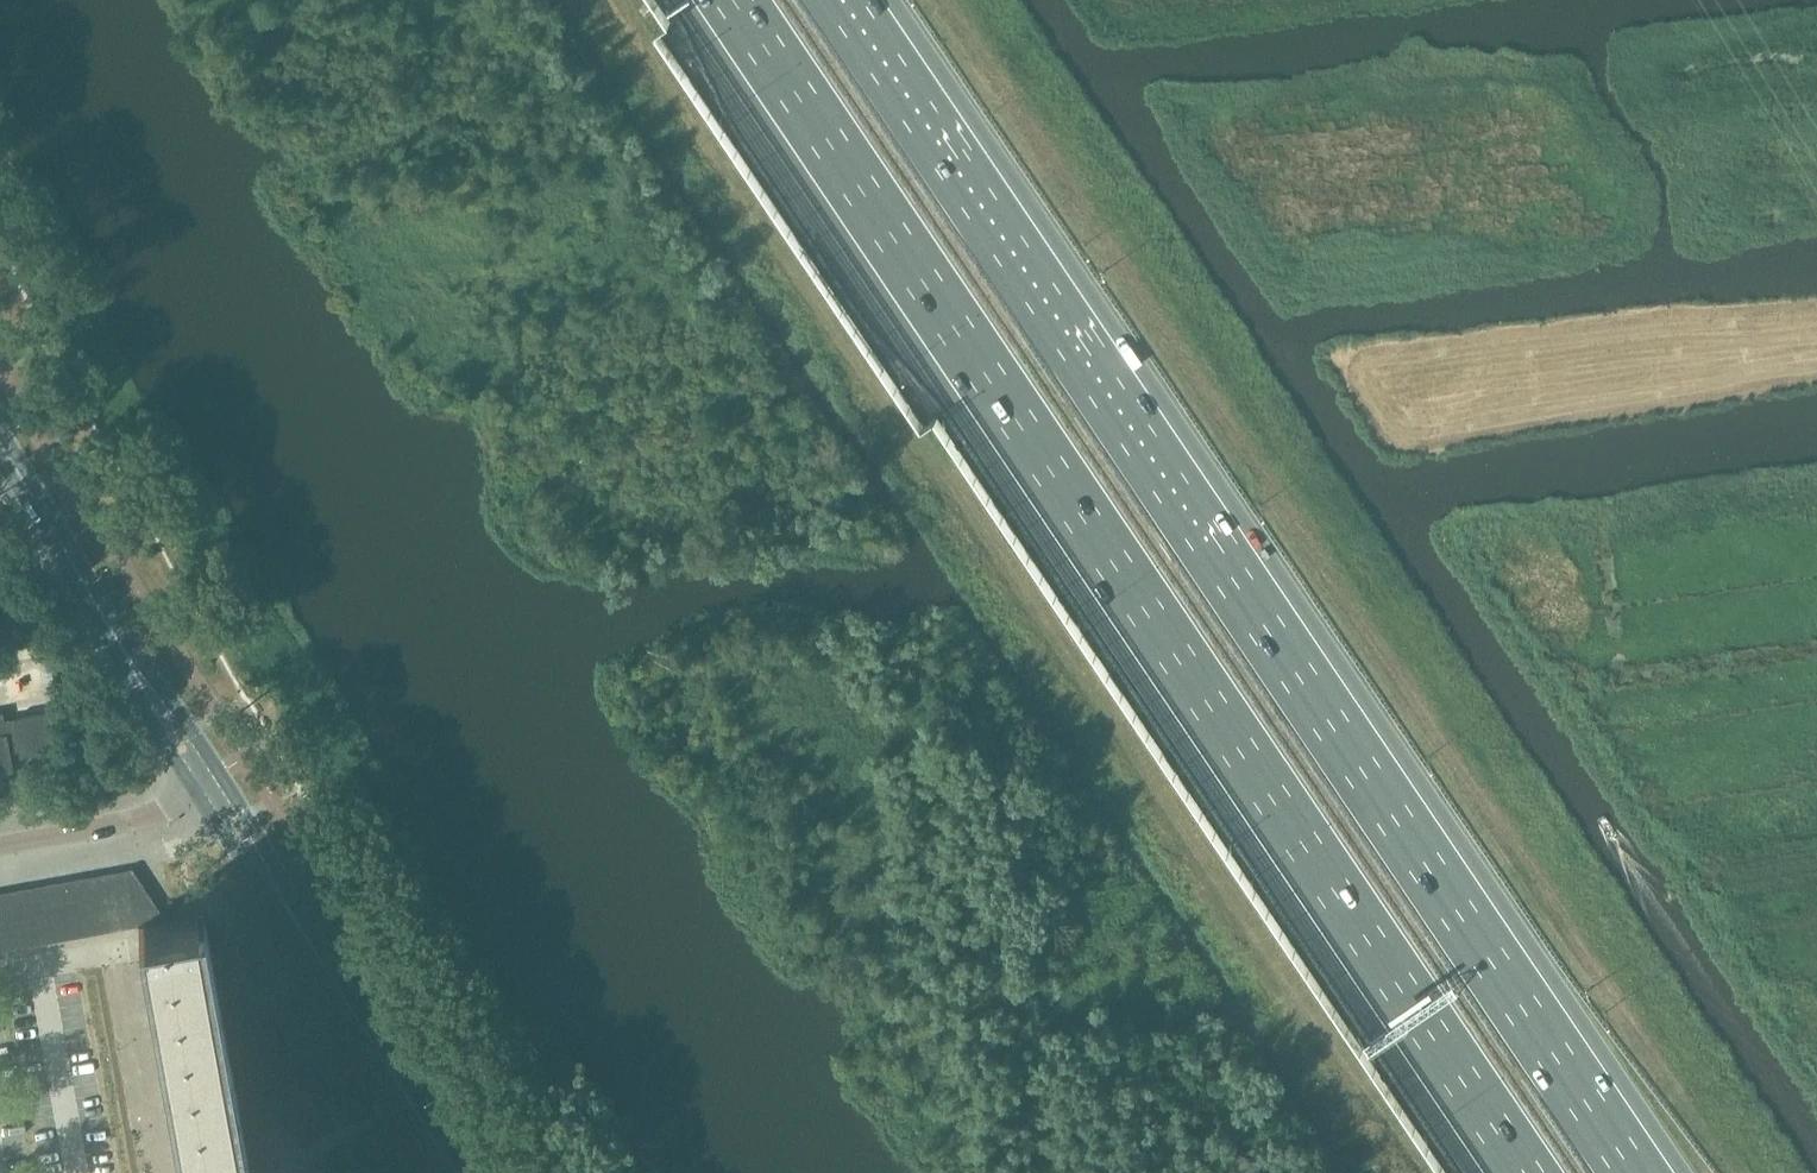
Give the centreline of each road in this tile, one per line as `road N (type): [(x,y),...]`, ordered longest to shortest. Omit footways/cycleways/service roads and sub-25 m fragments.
road 1 (motorway): [(735,0),(1530,1172)]
road 2 (motorway): [(1635,1172),(843,0)]
road 3 (secondary): [(320,956),(459,1172)]
road 4 (residential): [(0,848),(144,820),(198,794)]
road 5 (secondary): [(320,956),(222,778)]
road 6 (secondary): [(0,440),(103,615)]
road 7 (secondary): [(198,794),(320,956)]
road 8 (secondary): [(103,615),(198,794)]
road 9 (secondary): [(222,778),(145,662),(103,615)]

